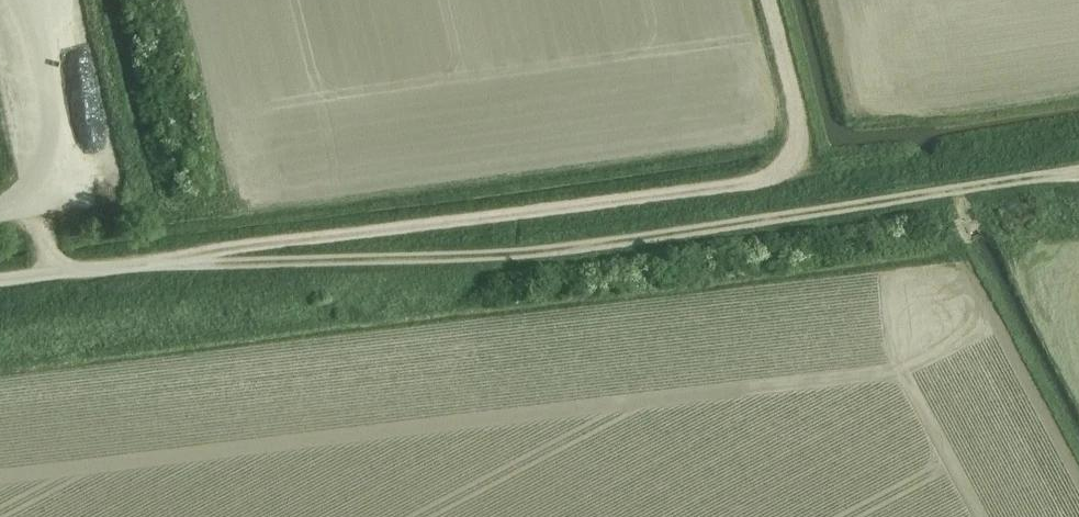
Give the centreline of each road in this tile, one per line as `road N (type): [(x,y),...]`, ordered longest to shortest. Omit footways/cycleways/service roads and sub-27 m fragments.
road 1 (track): [(1078,171),(527,254),(128,265)]
road 2 (track): [(769,0),(801,128),(799,157),(784,174),(128,265)]
road 3 (unclassified): [(128,265),(0,280)]

